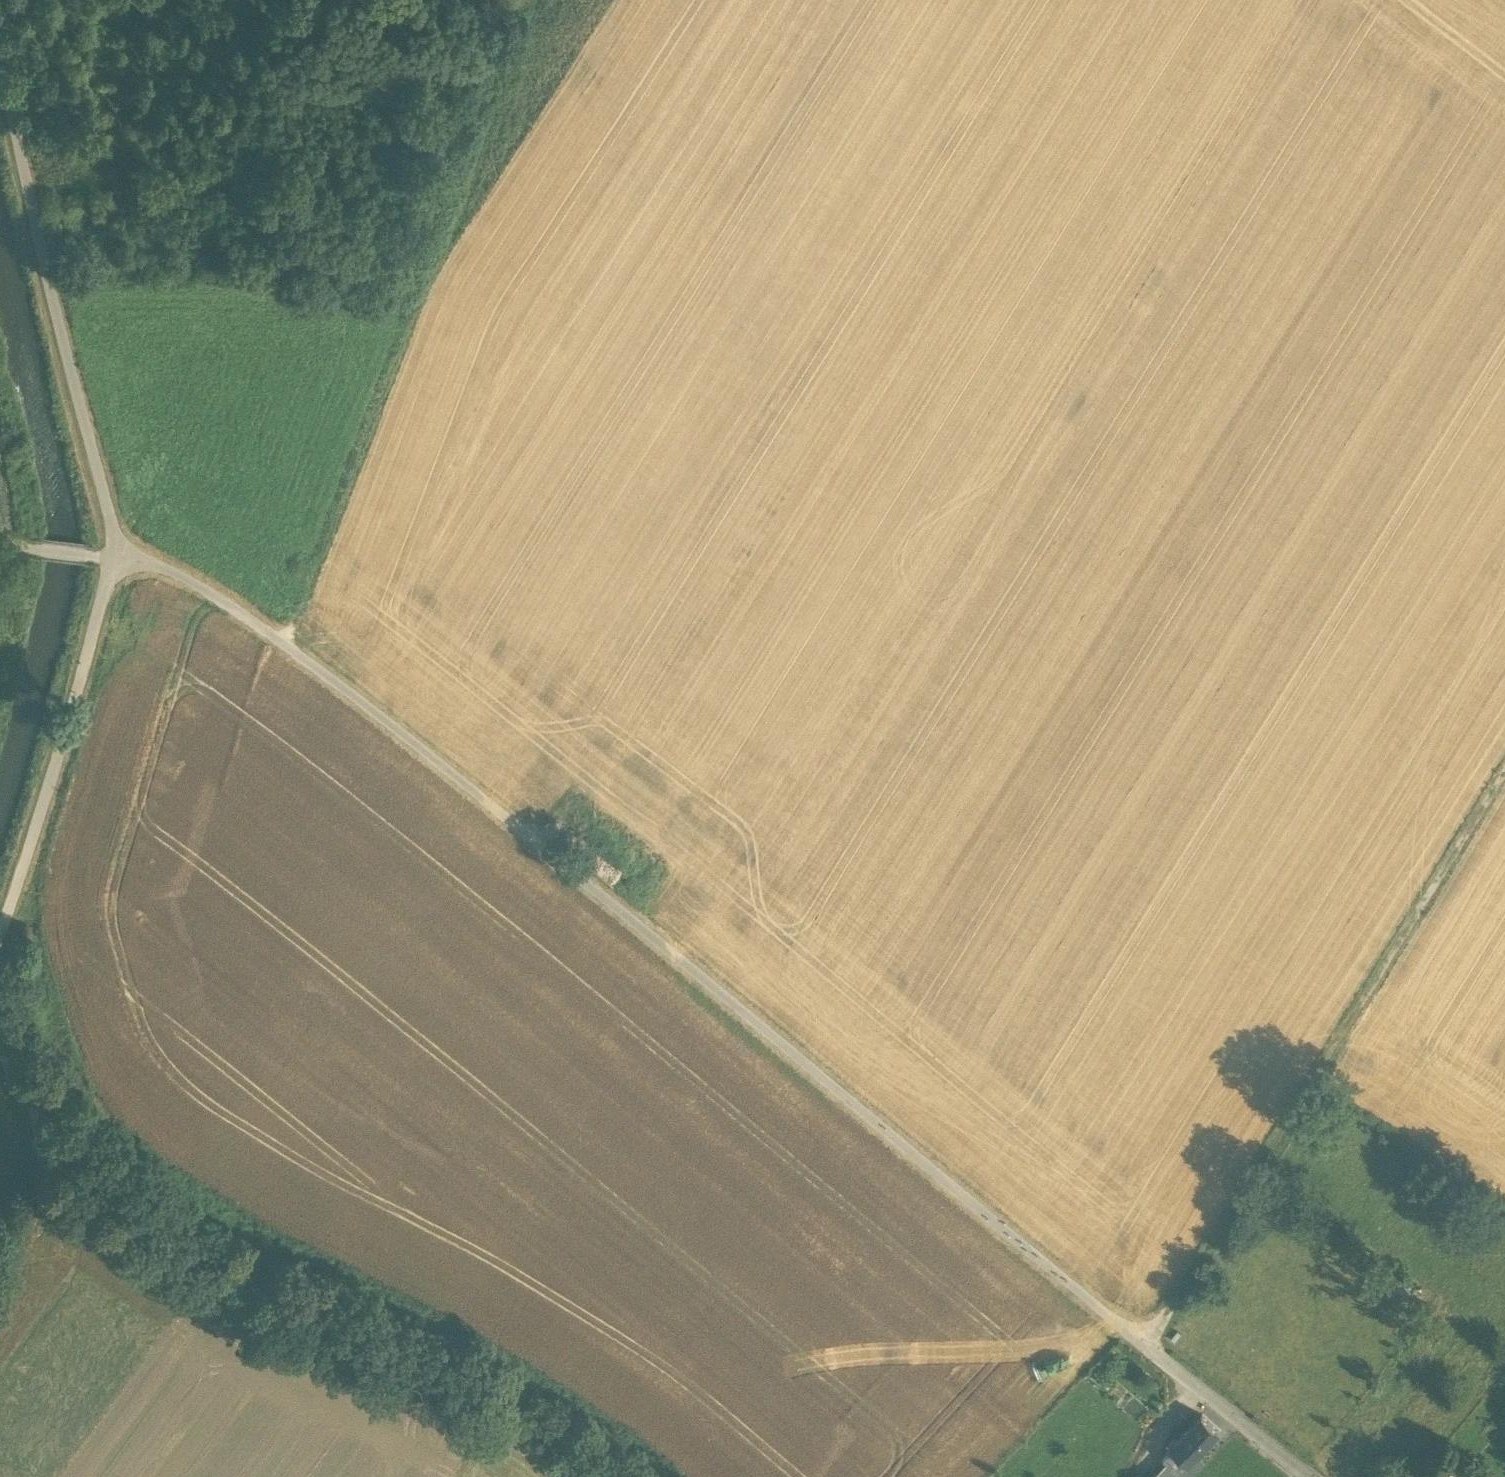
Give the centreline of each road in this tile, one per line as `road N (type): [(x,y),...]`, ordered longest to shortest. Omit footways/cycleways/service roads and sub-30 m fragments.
road 1 (track): [(115,557),(150,563),(288,645),(1122,1331)]
road 2 (track): [(0,930),(115,557),(0,5)]
road 3 (track): [(1147,1351),(1504,766)]

